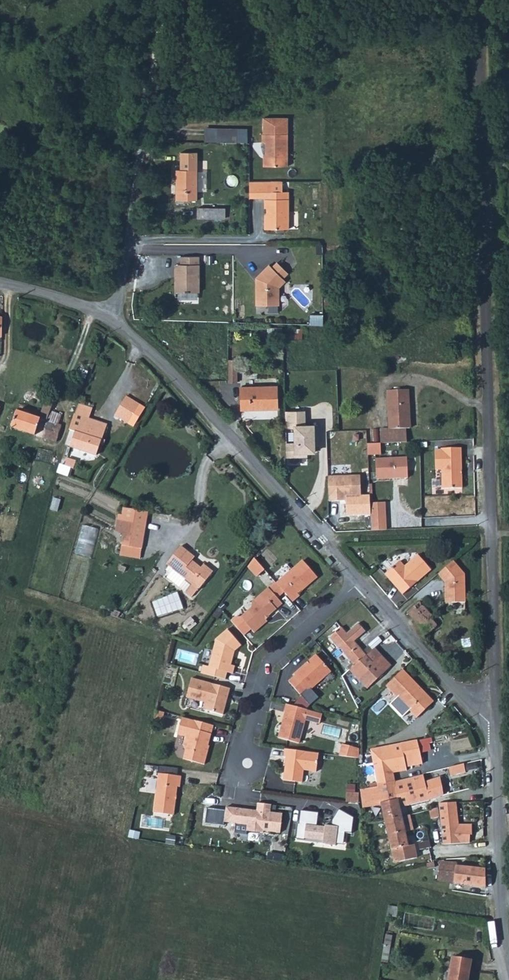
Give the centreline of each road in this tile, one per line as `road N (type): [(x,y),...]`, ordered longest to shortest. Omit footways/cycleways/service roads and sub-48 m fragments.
road 1 (unclassified): [(494,718),(478,0)]
road 2 (unclassified): [(0,282),(105,315),(145,349),(358,582)]
road 3 (unclassified): [(508,979),(494,718)]
road 4 (residential): [(358,582),(269,663),(243,764)]
road 5 (unclassified): [(358,582),(458,696),(494,718)]

